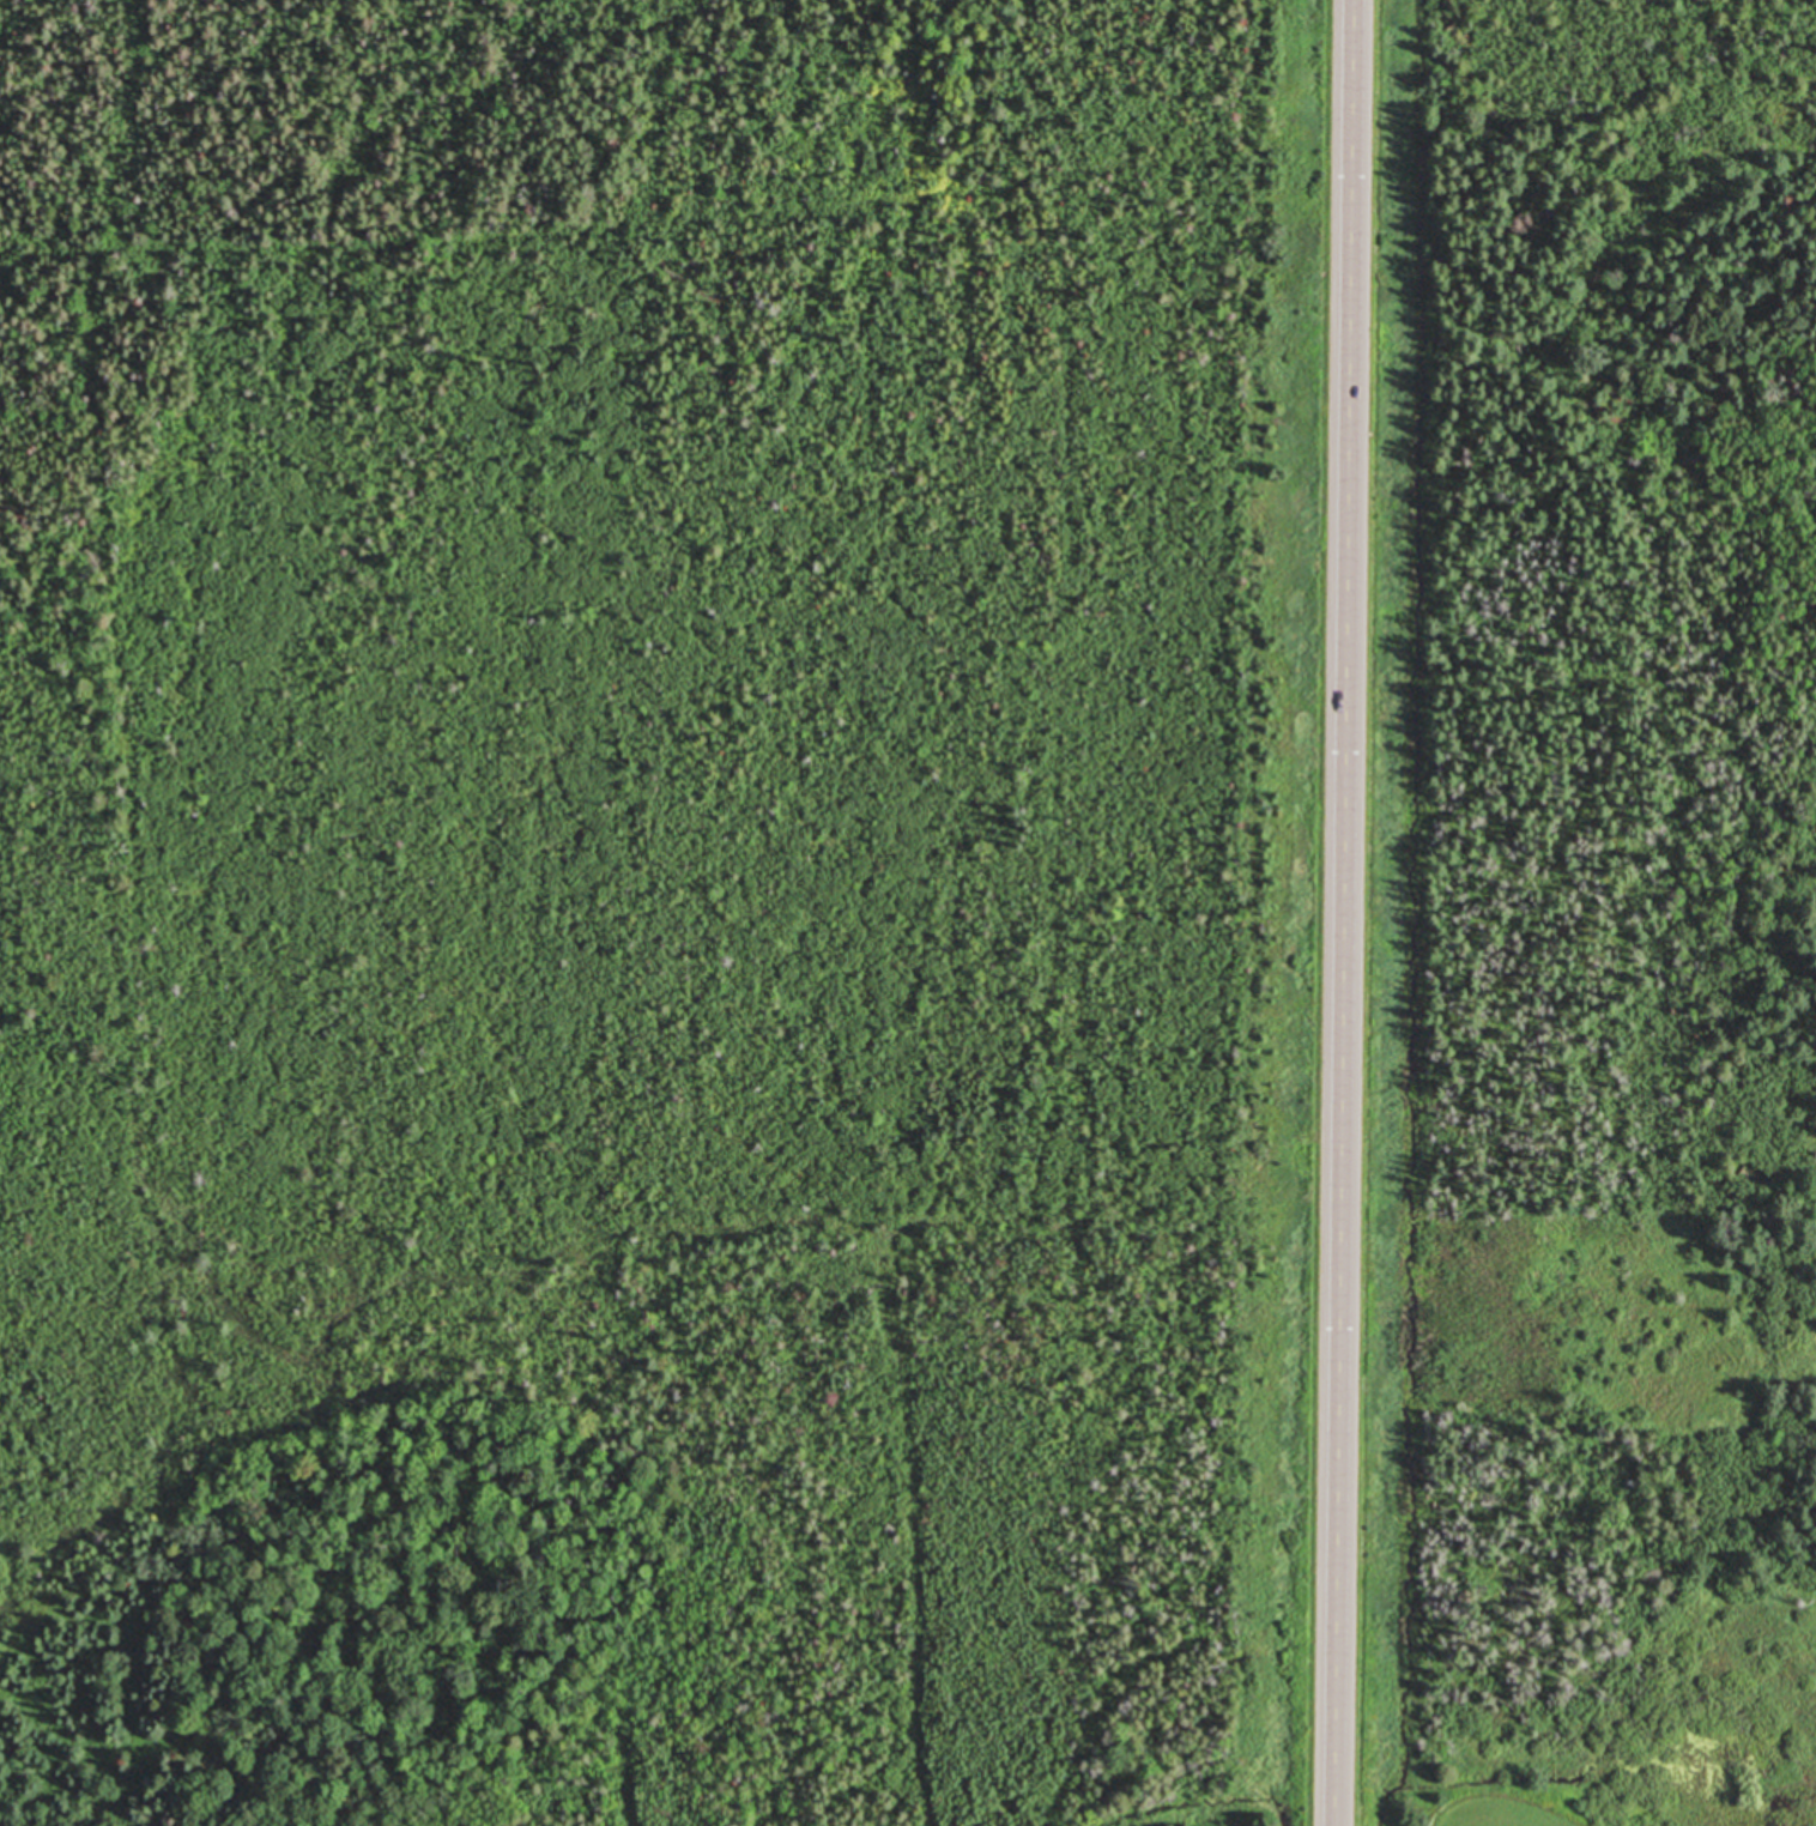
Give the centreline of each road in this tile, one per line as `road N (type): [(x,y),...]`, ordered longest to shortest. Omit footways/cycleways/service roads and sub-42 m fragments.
road 1 (primary): [(1334,1825),(1352,0)]

